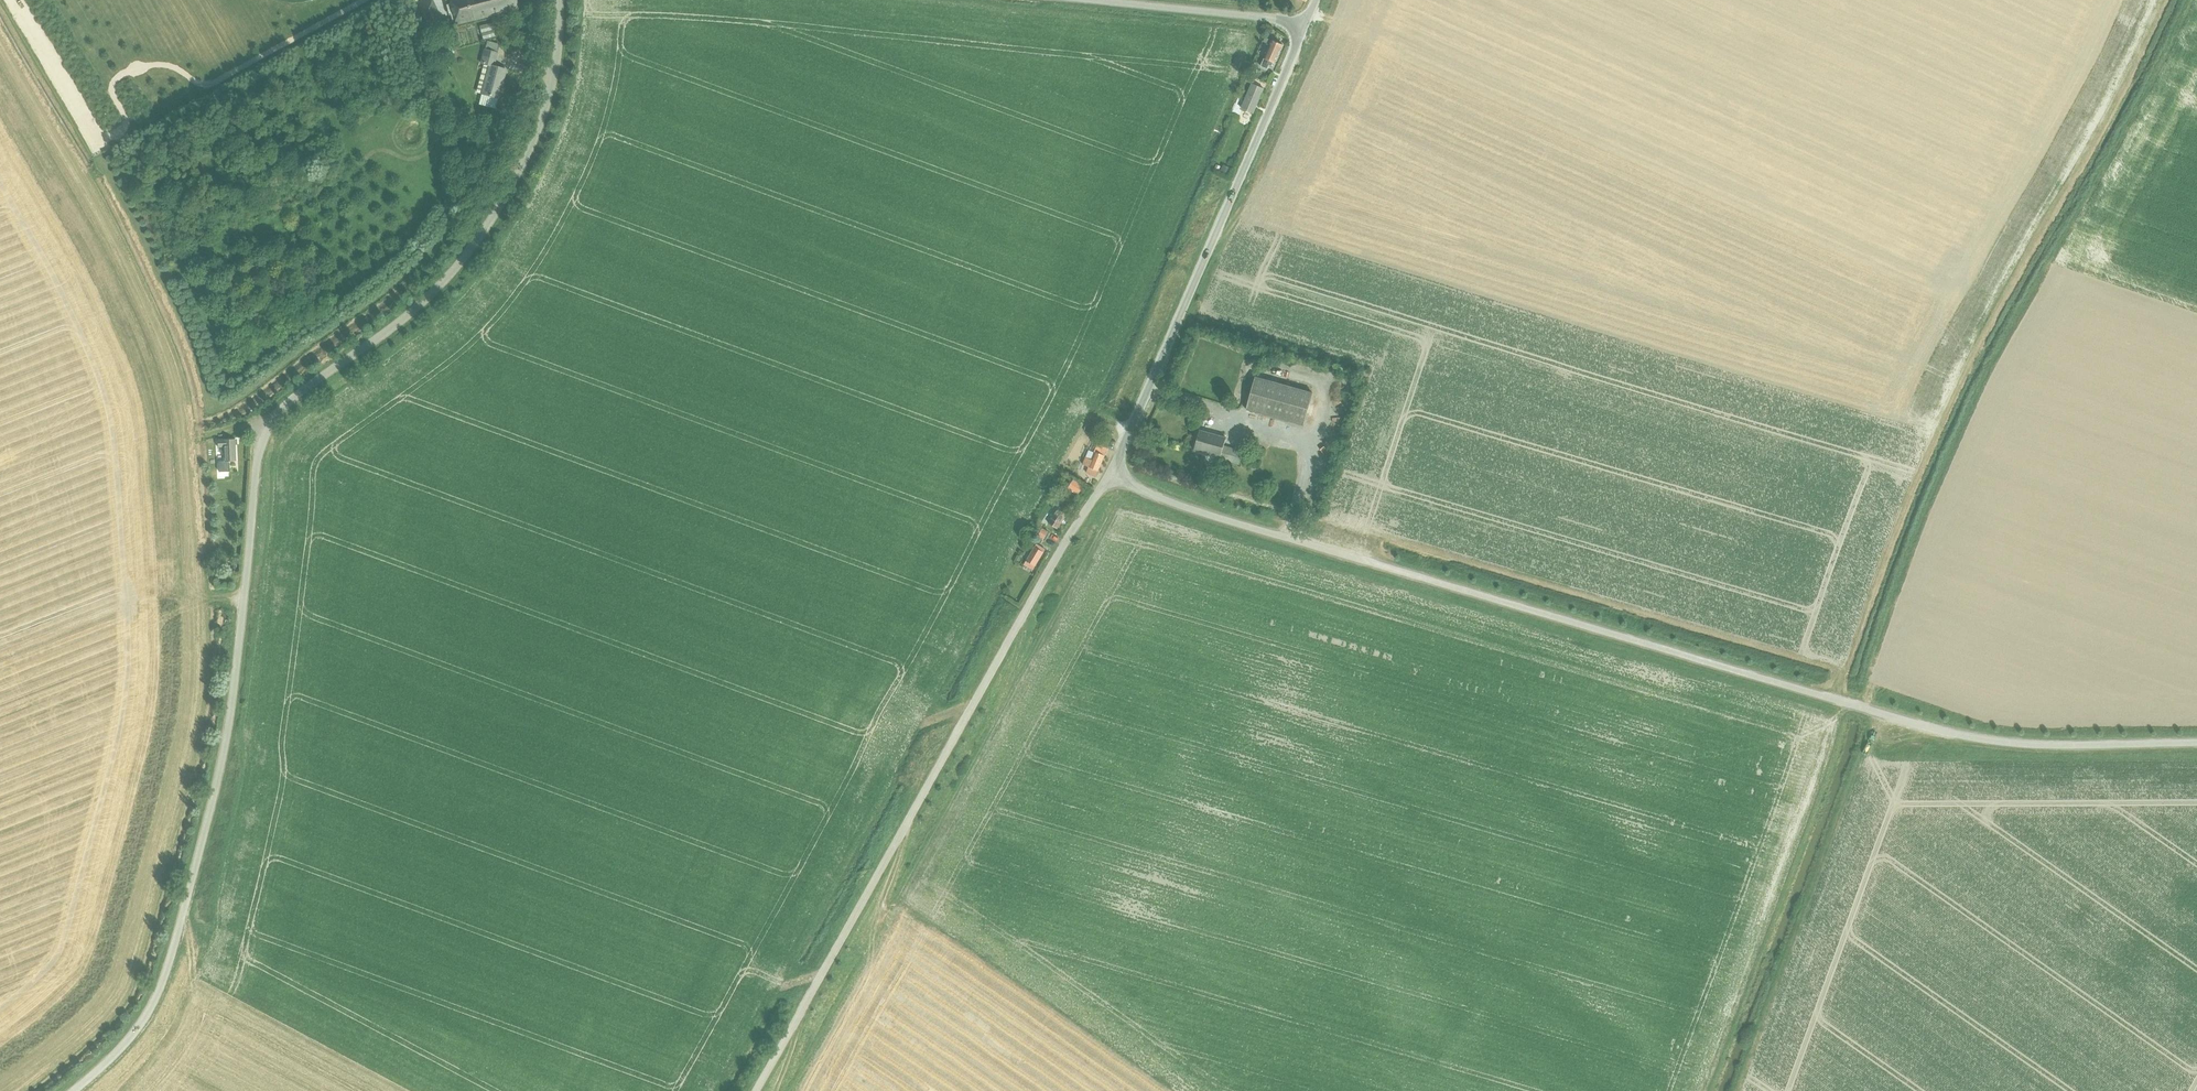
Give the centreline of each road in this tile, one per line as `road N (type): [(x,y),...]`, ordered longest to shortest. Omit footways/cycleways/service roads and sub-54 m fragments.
road 1 (unclassified): [(73,1090),(130,1038),(169,964),(224,750),(264,435),(300,393),(417,307),(482,233),(545,108),(560,0)]
road 2 (unclassified): [(2196,742),(2028,746),(1911,723),(1179,506),(1109,475)]
road 3 (unclassified): [(757,1090),(1109,475)]
road 4 (unclassified): [(1109,475),(1304,25)]
road 5 (unclassified): [(1304,25),(1096,0)]

